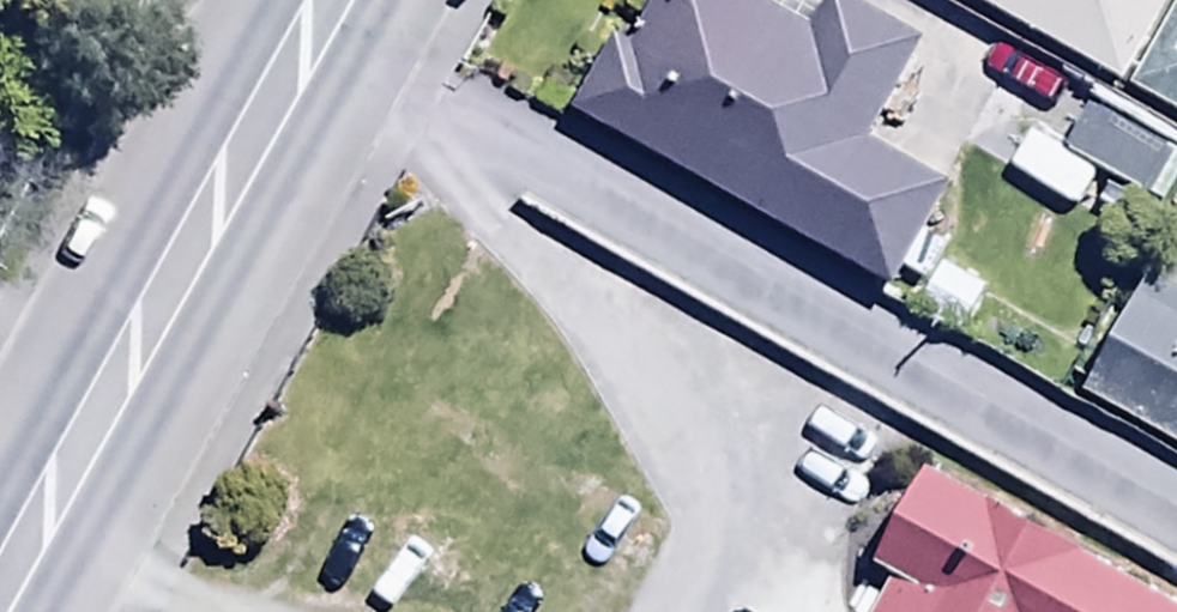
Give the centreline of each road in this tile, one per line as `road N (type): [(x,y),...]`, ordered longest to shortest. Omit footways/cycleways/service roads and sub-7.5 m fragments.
road 1 (residential): [(1176,520),(309,41)]
road 2 (secondary): [(309,41),(0,594)]

